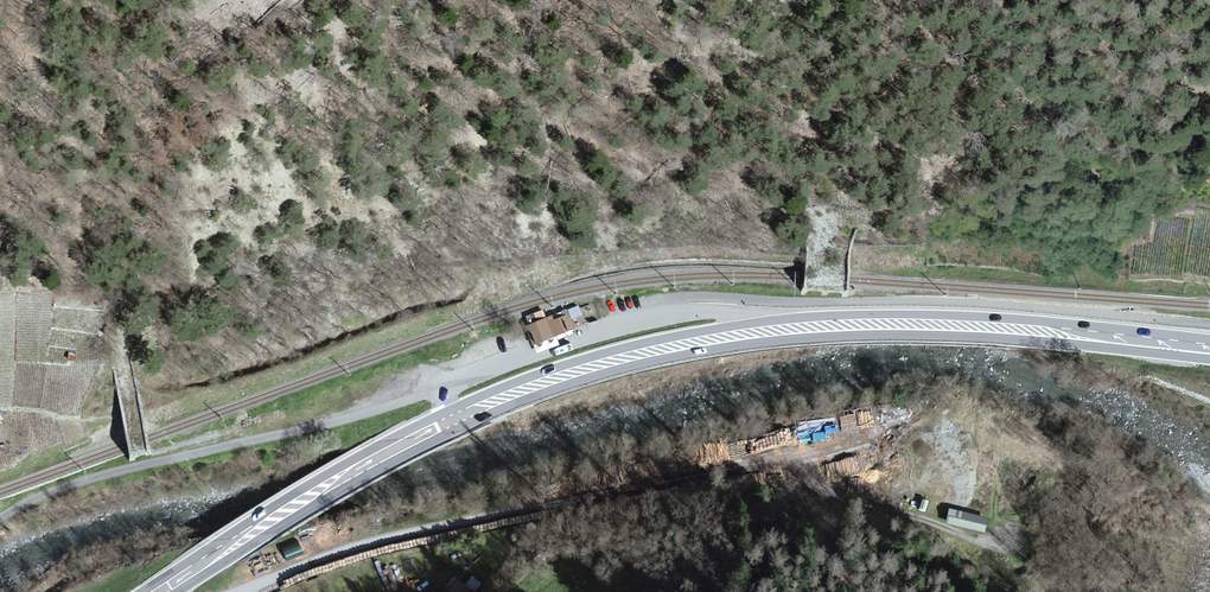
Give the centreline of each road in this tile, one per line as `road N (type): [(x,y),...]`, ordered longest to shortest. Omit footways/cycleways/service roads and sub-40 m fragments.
road 1 (unclassified): [(438,396),(98,476),(0,519)]
road 2 (unclassified): [(865,327),(706,314),(663,320),(438,396)]
road 3 (primary): [(457,420),(625,360),(744,337),(865,327)]
road 4 (primary): [(157,591),(457,420)]
road 5 (primary): [(865,327),(1017,331),(1209,352)]
road 6 (track): [(995,563),(963,534),(807,486),(773,462)]
road 7 (track): [(1116,591),(1022,585),(995,563)]

